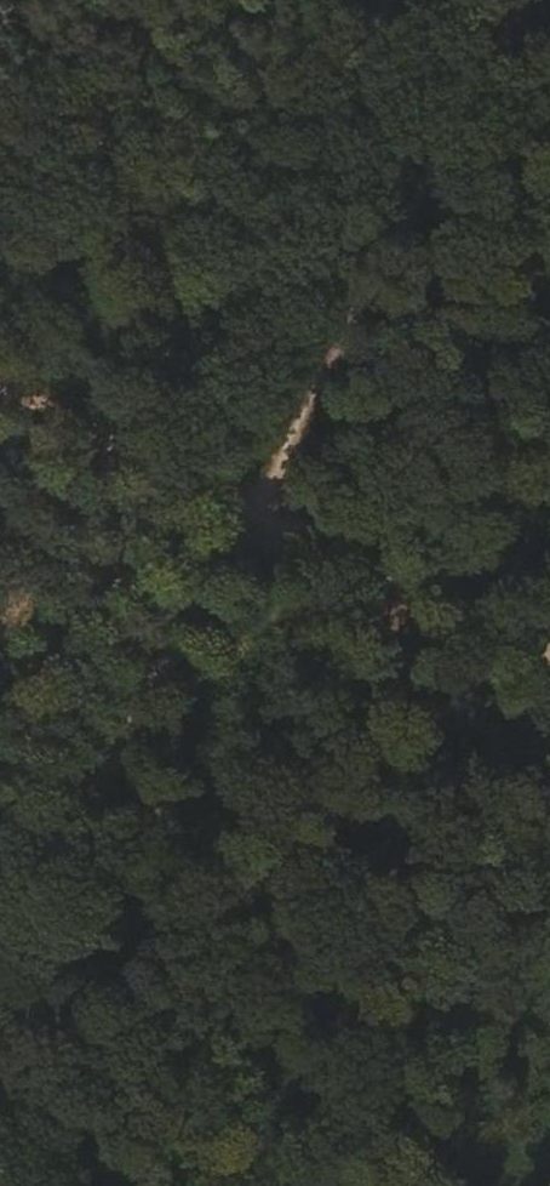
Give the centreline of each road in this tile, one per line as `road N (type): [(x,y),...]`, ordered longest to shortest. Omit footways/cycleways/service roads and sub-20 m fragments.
road 1 (track): [(264,504),(538,0)]
road 2 (track): [(0,964),(264,504)]
road 3 (track): [(264,504),(549,648)]
road 4 (track): [(0,383),(264,504)]

